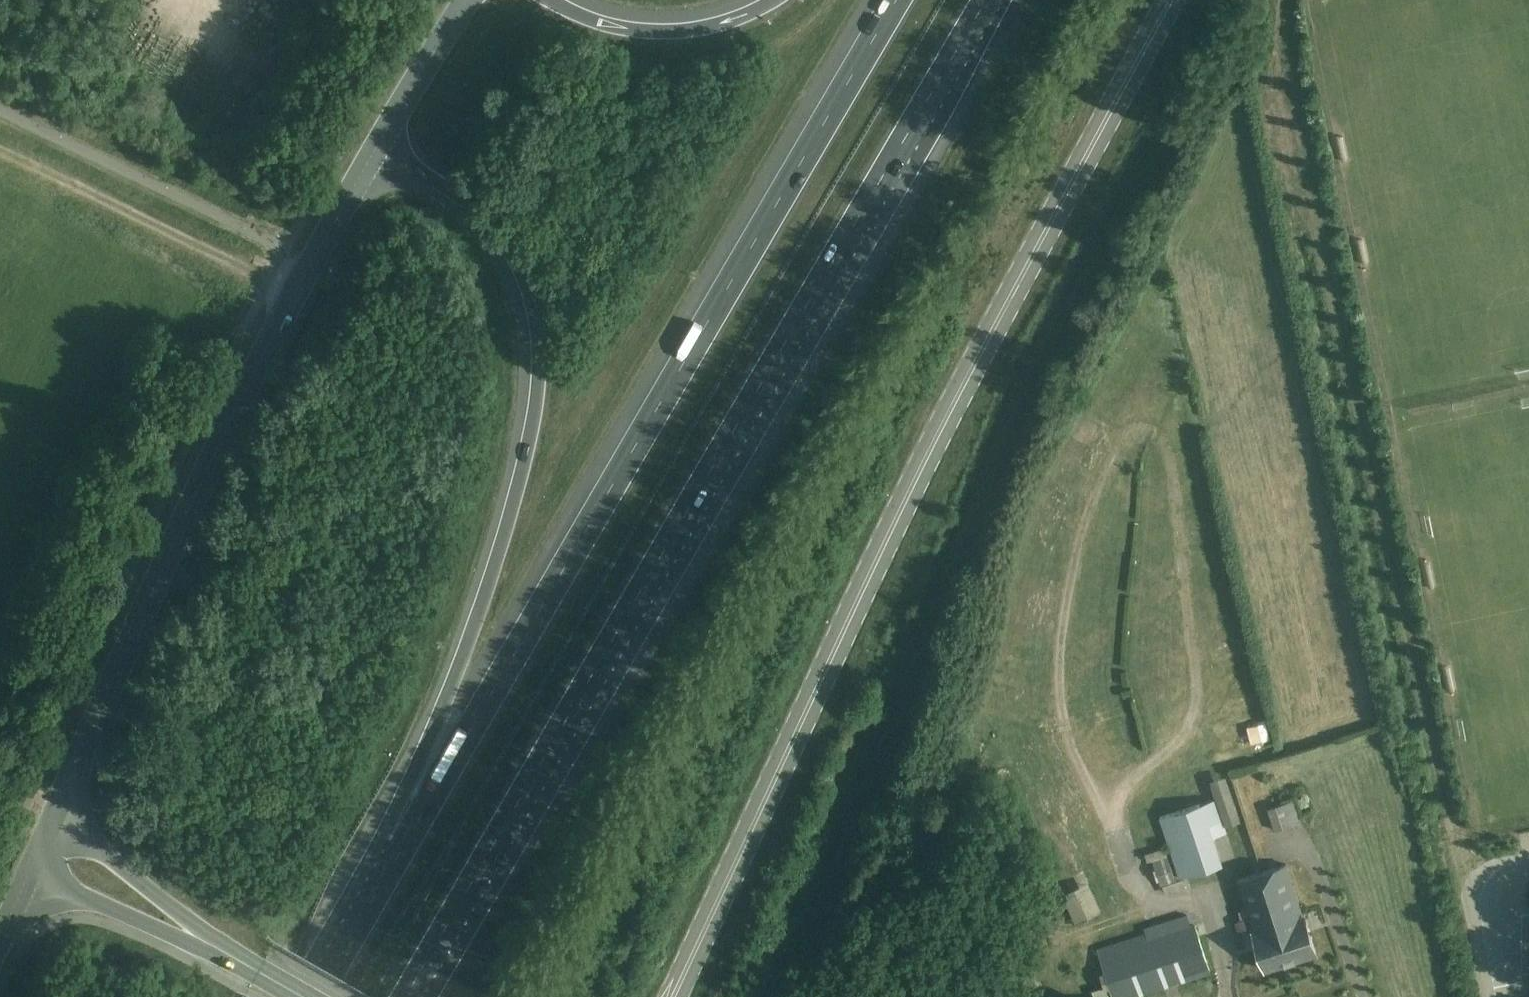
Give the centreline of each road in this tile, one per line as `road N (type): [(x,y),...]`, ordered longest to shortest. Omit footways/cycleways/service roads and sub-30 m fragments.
road 1 (motorway): [(407,996),(985,0)]
road 2 (secondary): [(674,996),(936,439),(1173,0)]
road 3 (track): [(1499,996),(1446,798),(1312,190),(1287,0)]
road 4 (motorway): [(899,0),(406,843)]
road 5 (motorway): [(374,147),(482,222),(523,281),(538,356),(507,532),(406,843)]
road 6 (tertiary): [(53,815),(224,443),(374,147)]
road 7 (motorway): [(776,0),(711,33),(619,29),(554,0)]
road 8 (tertiary): [(209,945),(53,815)]
road 9 (tertiary): [(28,874),(209,945)]
road 10 (motorway): [(406,843),(318,996)]
road 11 (tertiary): [(374,147),(468,0)]

